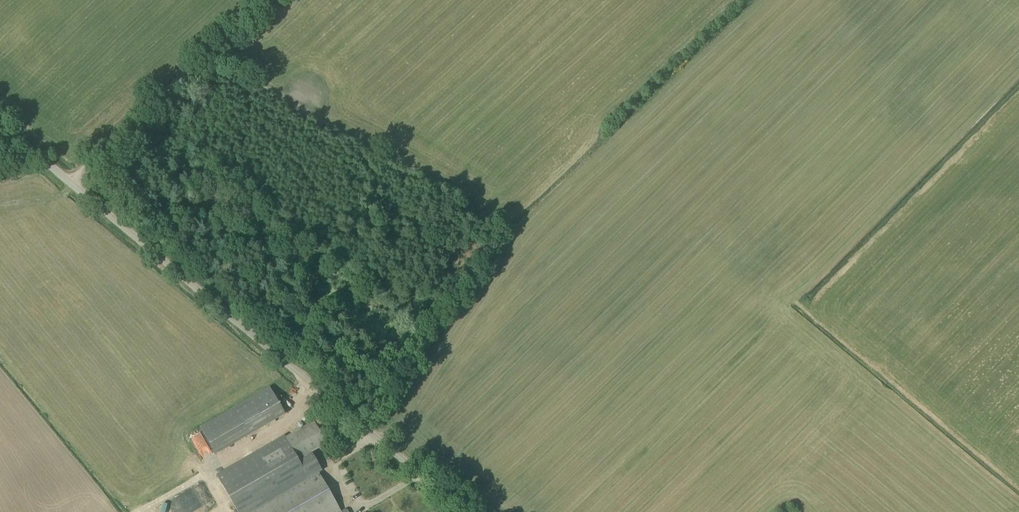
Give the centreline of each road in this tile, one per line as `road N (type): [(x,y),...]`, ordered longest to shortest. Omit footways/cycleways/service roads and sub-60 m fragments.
road 1 (unclassified): [(465,511),(0,124)]
road 2 (track): [(269,0),(71,184)]

